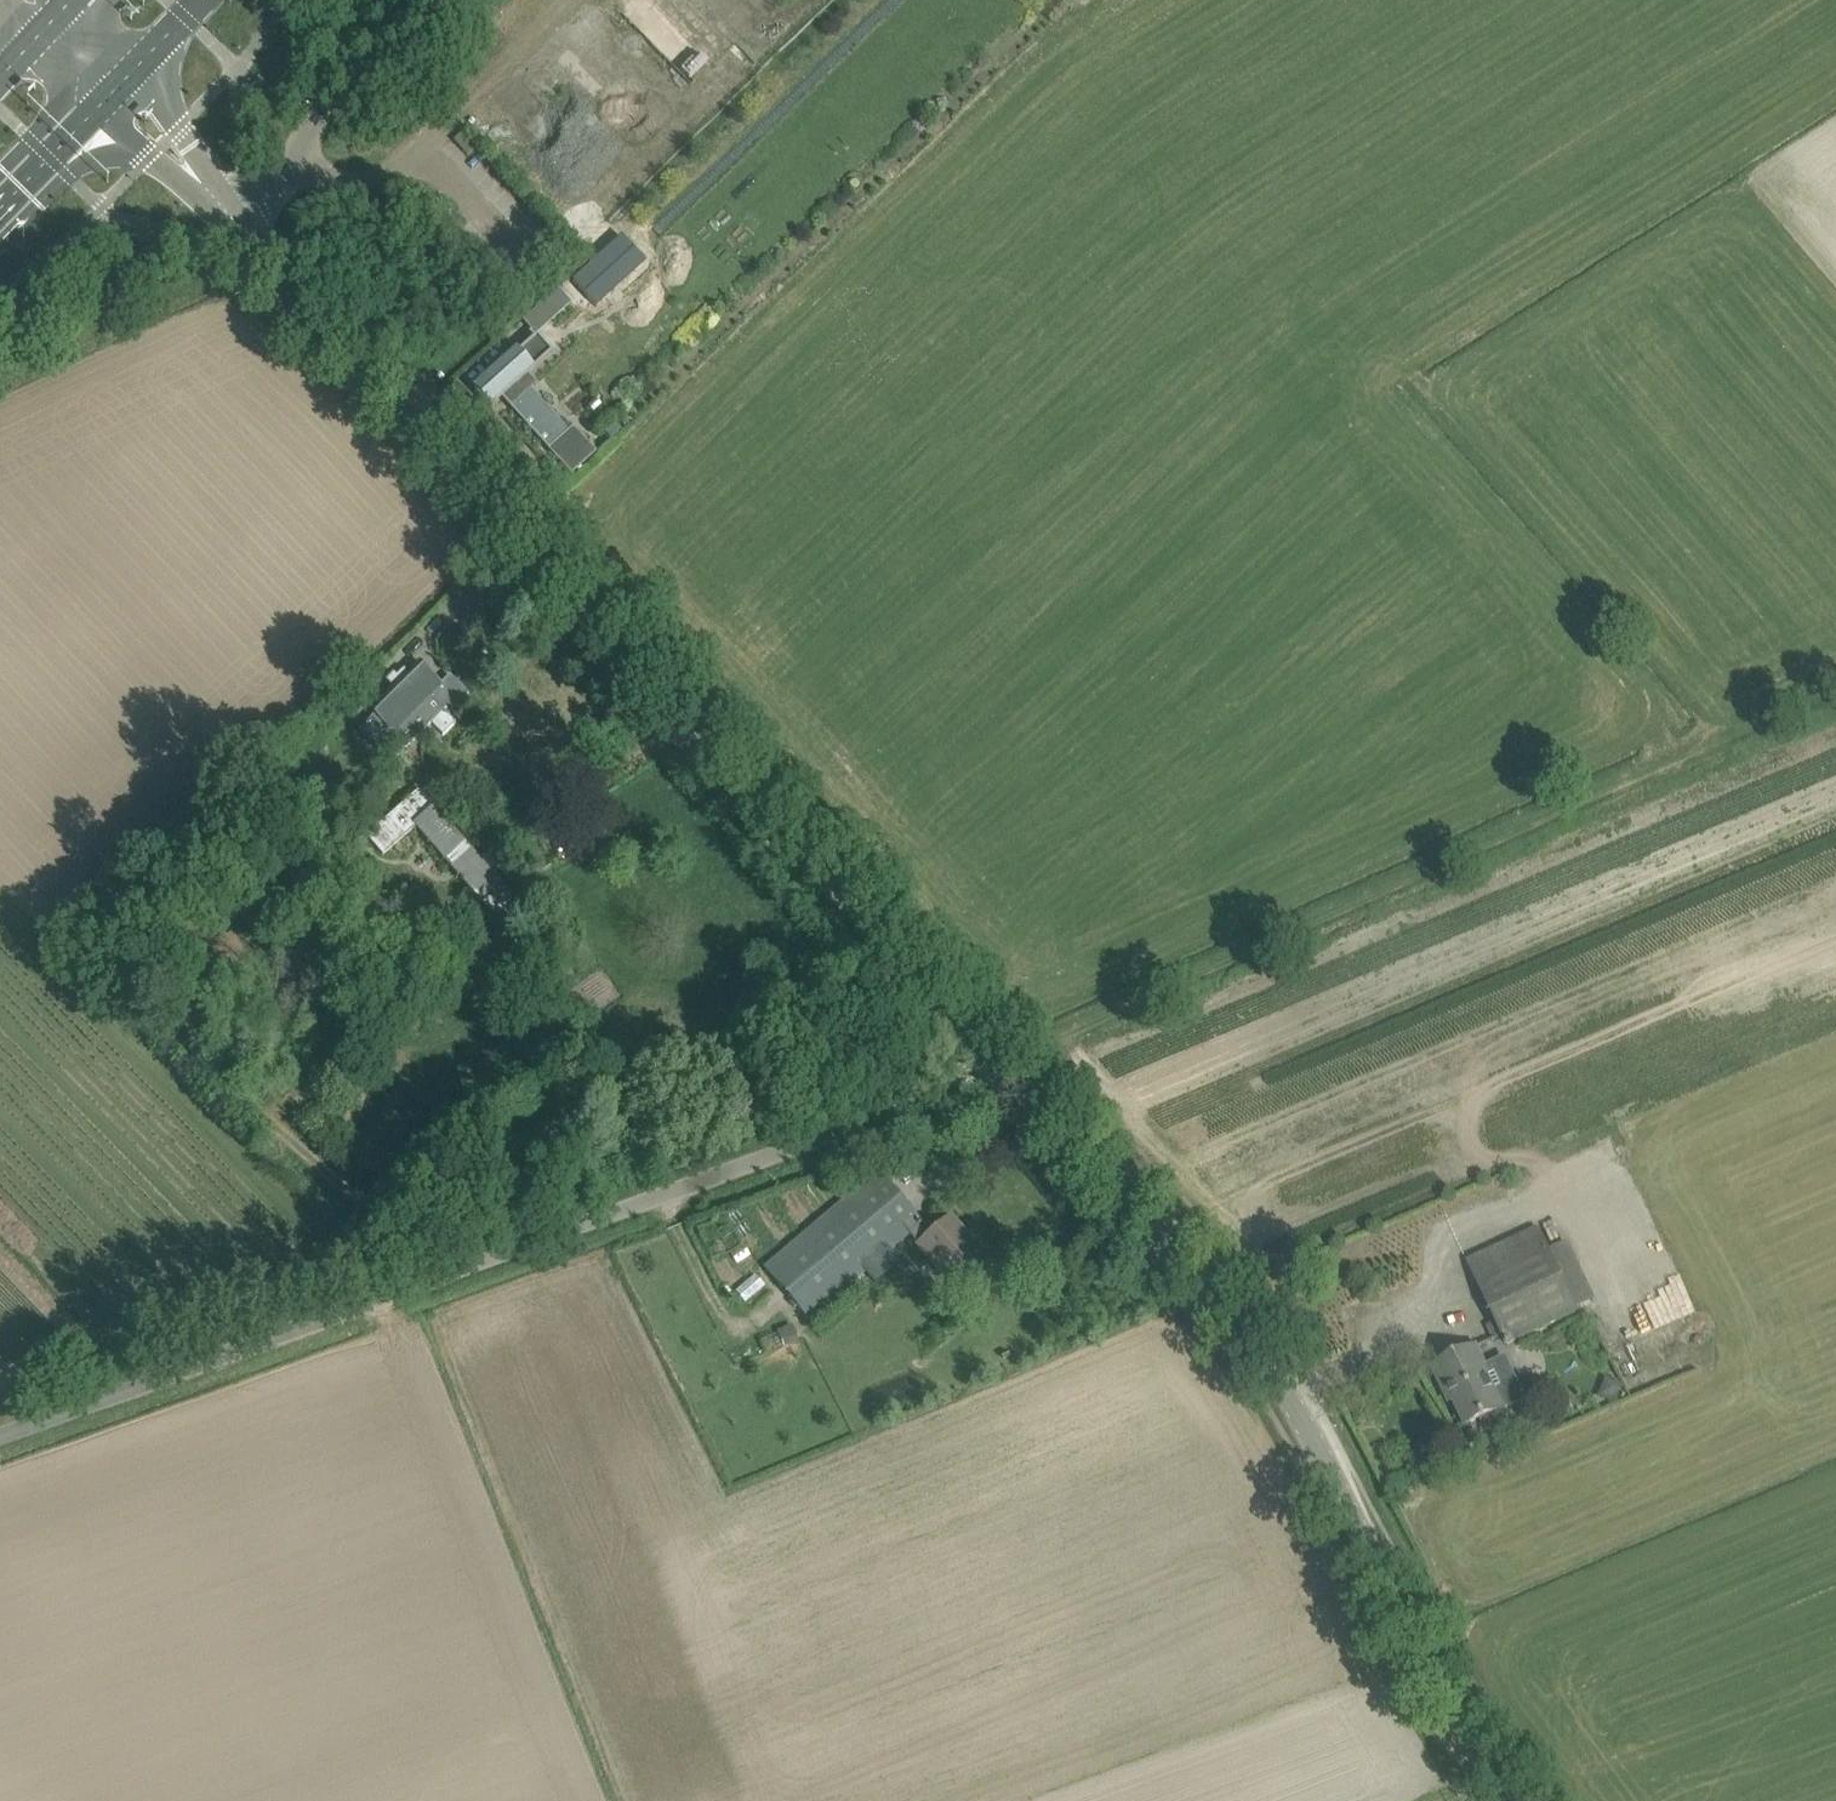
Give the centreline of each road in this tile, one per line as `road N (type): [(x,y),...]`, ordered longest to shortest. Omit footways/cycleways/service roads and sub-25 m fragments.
road 1 (tertiary): [(1000,1064),(230,214)]
road 2 (unclassified): [(0,1439),(1000,1064)]
road 3 (track): [(1000,1064),(1835,686)]
road 4 (tertiary): [(1518,1800),(1430,1673),(1321,1452),(1261,1356),(1000,1064)]
road 5 (unclassified): [(380,0),(293,153),(258,195),(230,214)]
road 6 (primary): [(0,208),(107,104)]
road 7 (tertiary): [(208,190),(194,145),(139,72)]
road 8 (tertiary): [(107,104),(151,152),(208,190)]

